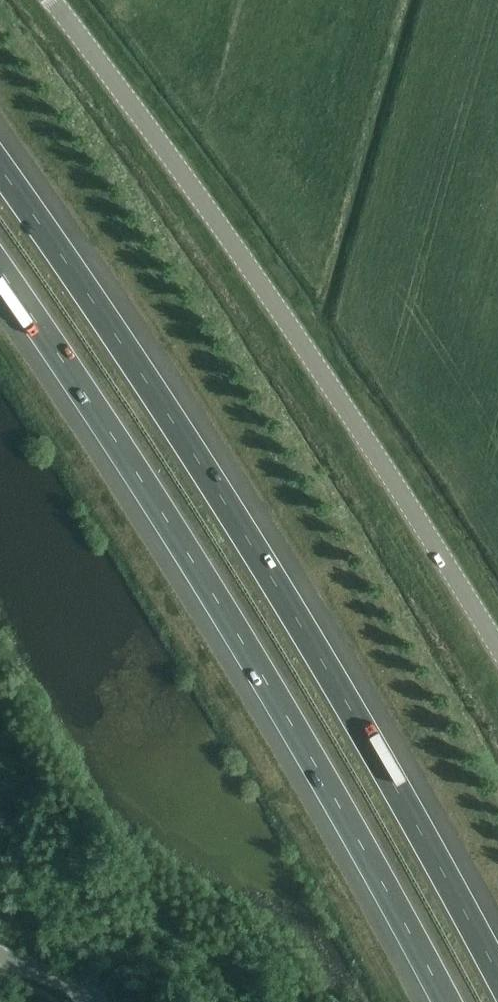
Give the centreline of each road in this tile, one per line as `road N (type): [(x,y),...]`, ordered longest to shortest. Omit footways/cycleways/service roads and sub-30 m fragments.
road 1 (motorway): [(497,974),(279,590),(0,167)]
road 2 (motorway): [(0,272),(229,621),(444,1001)]
road 3 (unclassified): [(53,0),(309,355),(497,648)]

